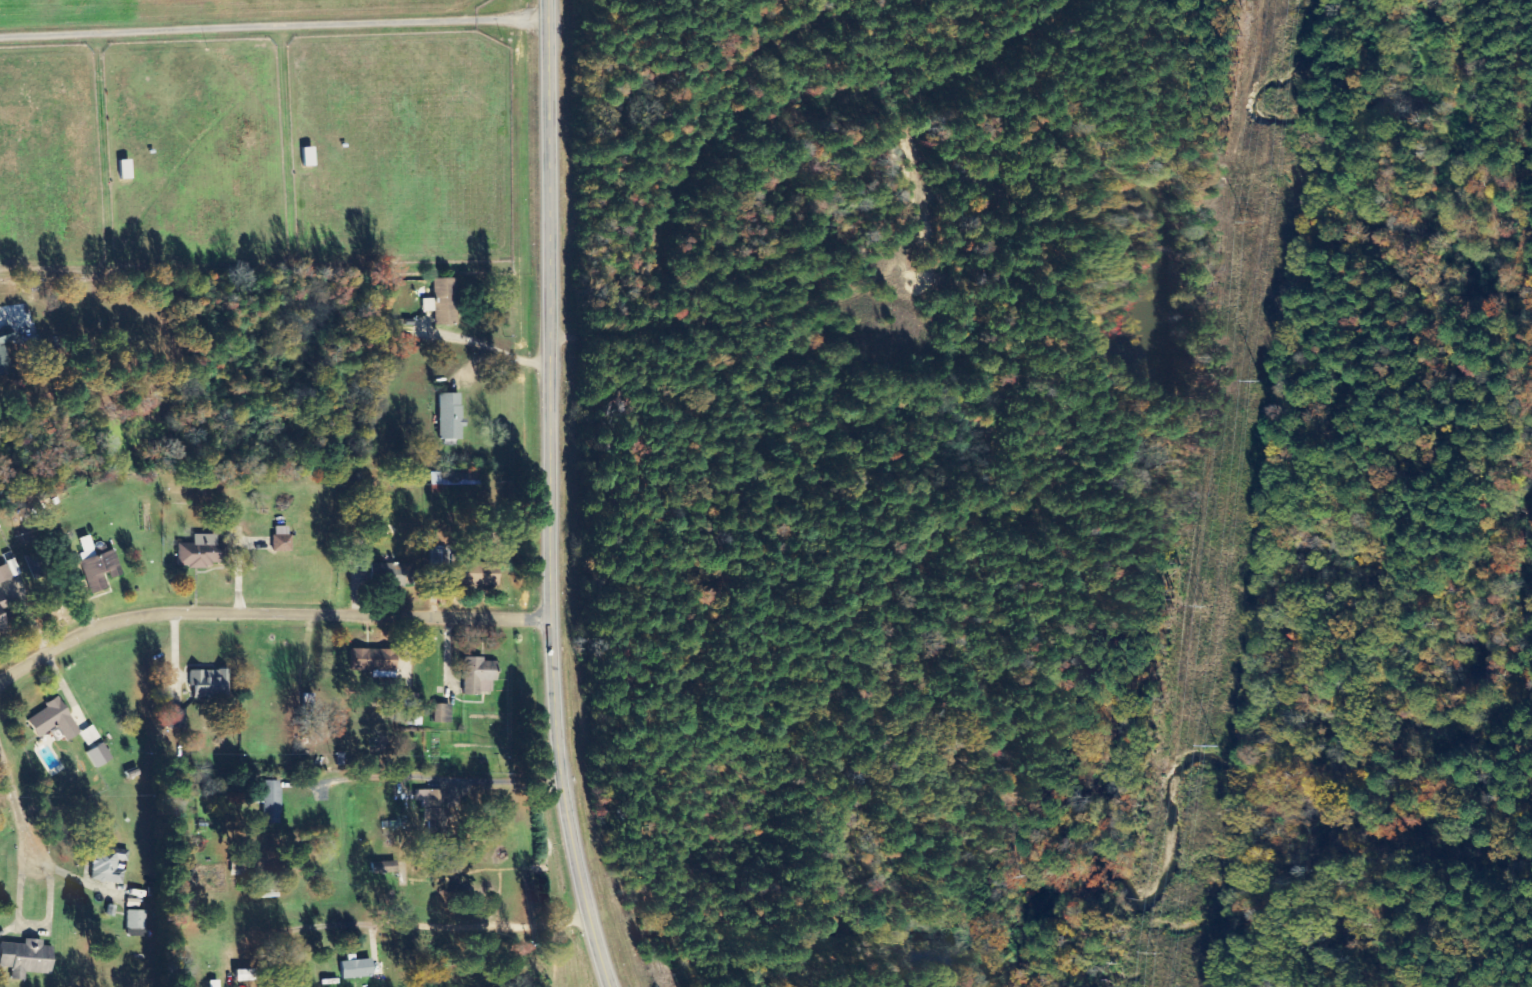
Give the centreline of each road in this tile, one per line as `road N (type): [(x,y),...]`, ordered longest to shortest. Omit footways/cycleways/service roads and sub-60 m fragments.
road 1 (tertiary): [(544,0),(559,750),(578,888),(611,986)]
road 2 (residential): [(554,622),(151,616),(83,638),(0,687)]
road 3 (residential): [(0,737),(45,872)]

